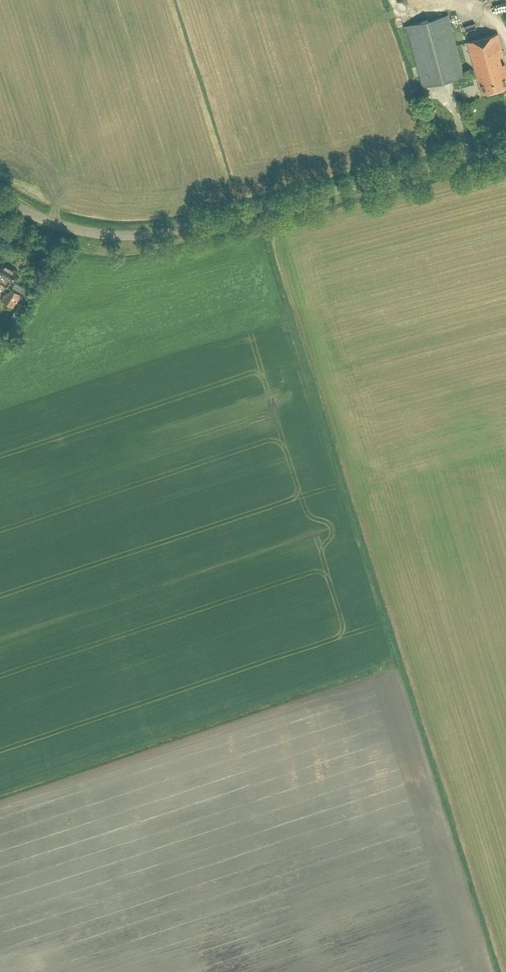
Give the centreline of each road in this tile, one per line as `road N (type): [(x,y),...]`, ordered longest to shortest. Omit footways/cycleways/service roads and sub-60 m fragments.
road 1 (tertiary): [(505,149),(152,234),(63,226),(0,195)]

